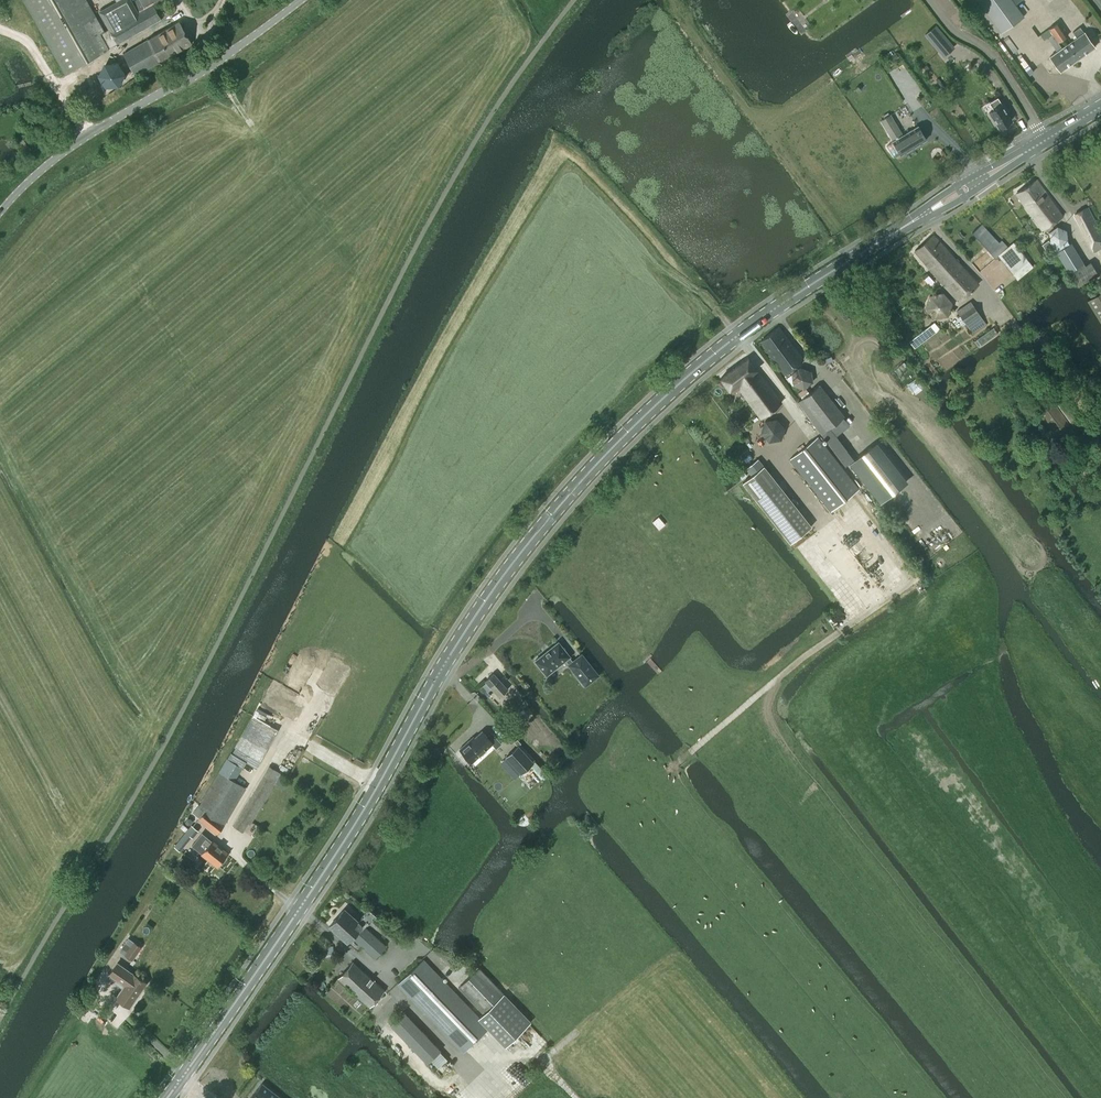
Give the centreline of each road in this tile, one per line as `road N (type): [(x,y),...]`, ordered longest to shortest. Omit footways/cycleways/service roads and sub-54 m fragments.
road 1 (primary): [(167,1097),(299,911),(449,656),(576,488),(718,352),(1044,142)]
road 2 (tertiary): [(301,0),(79,141),(0,212)]
road 3 (residential): [(1044,142),(987,47),(930,0)]

